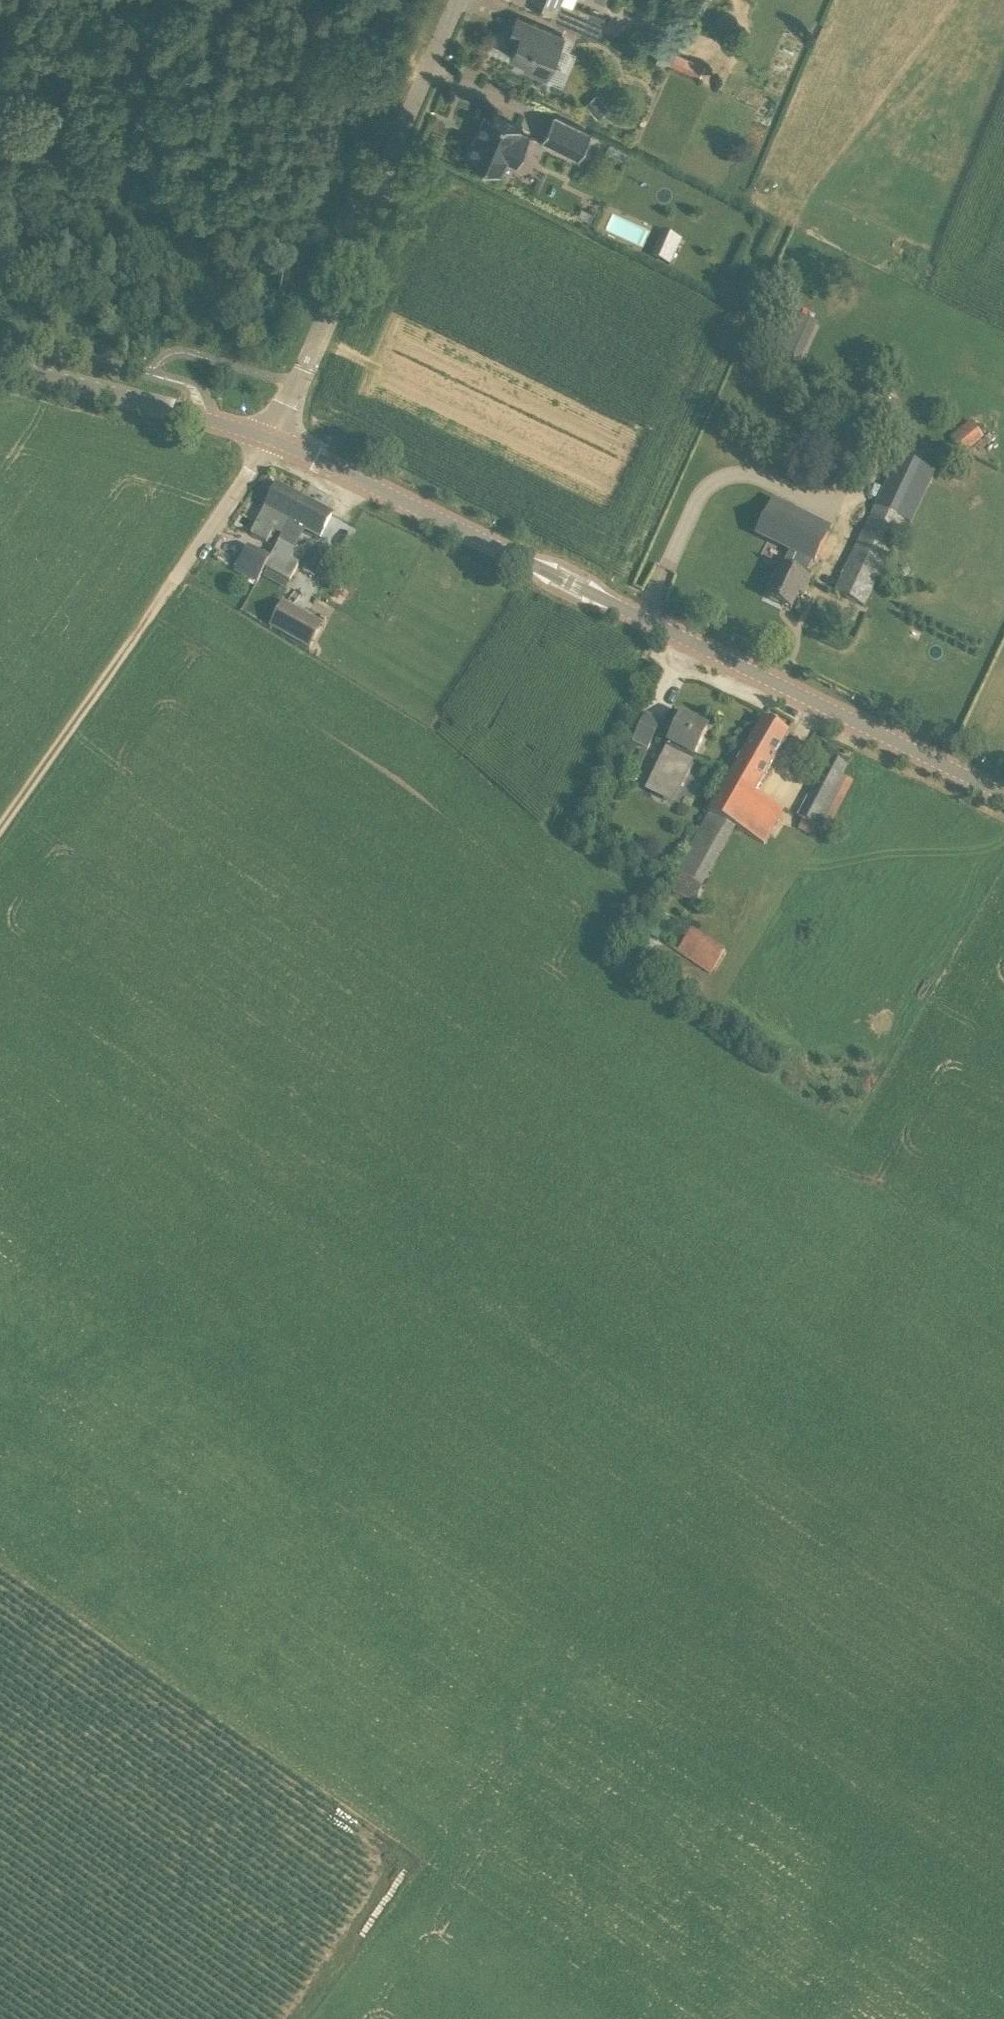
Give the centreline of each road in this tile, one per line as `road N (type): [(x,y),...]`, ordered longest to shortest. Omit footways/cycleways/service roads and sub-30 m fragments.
road 1 (tertiary): [(1003,794),(272,440)]
road 2 (track): [(0,827),(272,440)]
road 3 (residential): [(272,440),(435,47),(441,0)]
road 4 (track): [(102,0),(200,362)]
road 5 (tertiary): [(272,440),(0,365)]

